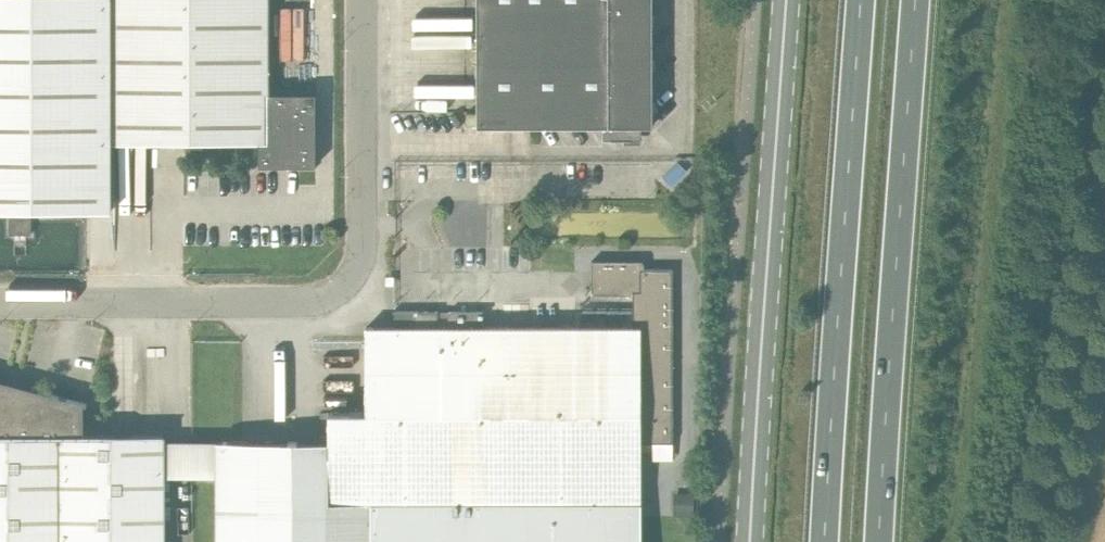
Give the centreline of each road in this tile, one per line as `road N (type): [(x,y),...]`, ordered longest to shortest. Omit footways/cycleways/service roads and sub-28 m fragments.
road 1 (unclassified): [(362,0),(362,248),(353,280),(340,291),(316,300),(0,303)]
road 2 (trunk): [(862,0),(824,541)]
road 3 (trunk): [(880,541),(917,0)]
road 4 (unclassified): [(751,541),(787,0)]
road 5 (unclassified): [(1038,541),(1104,249)]

